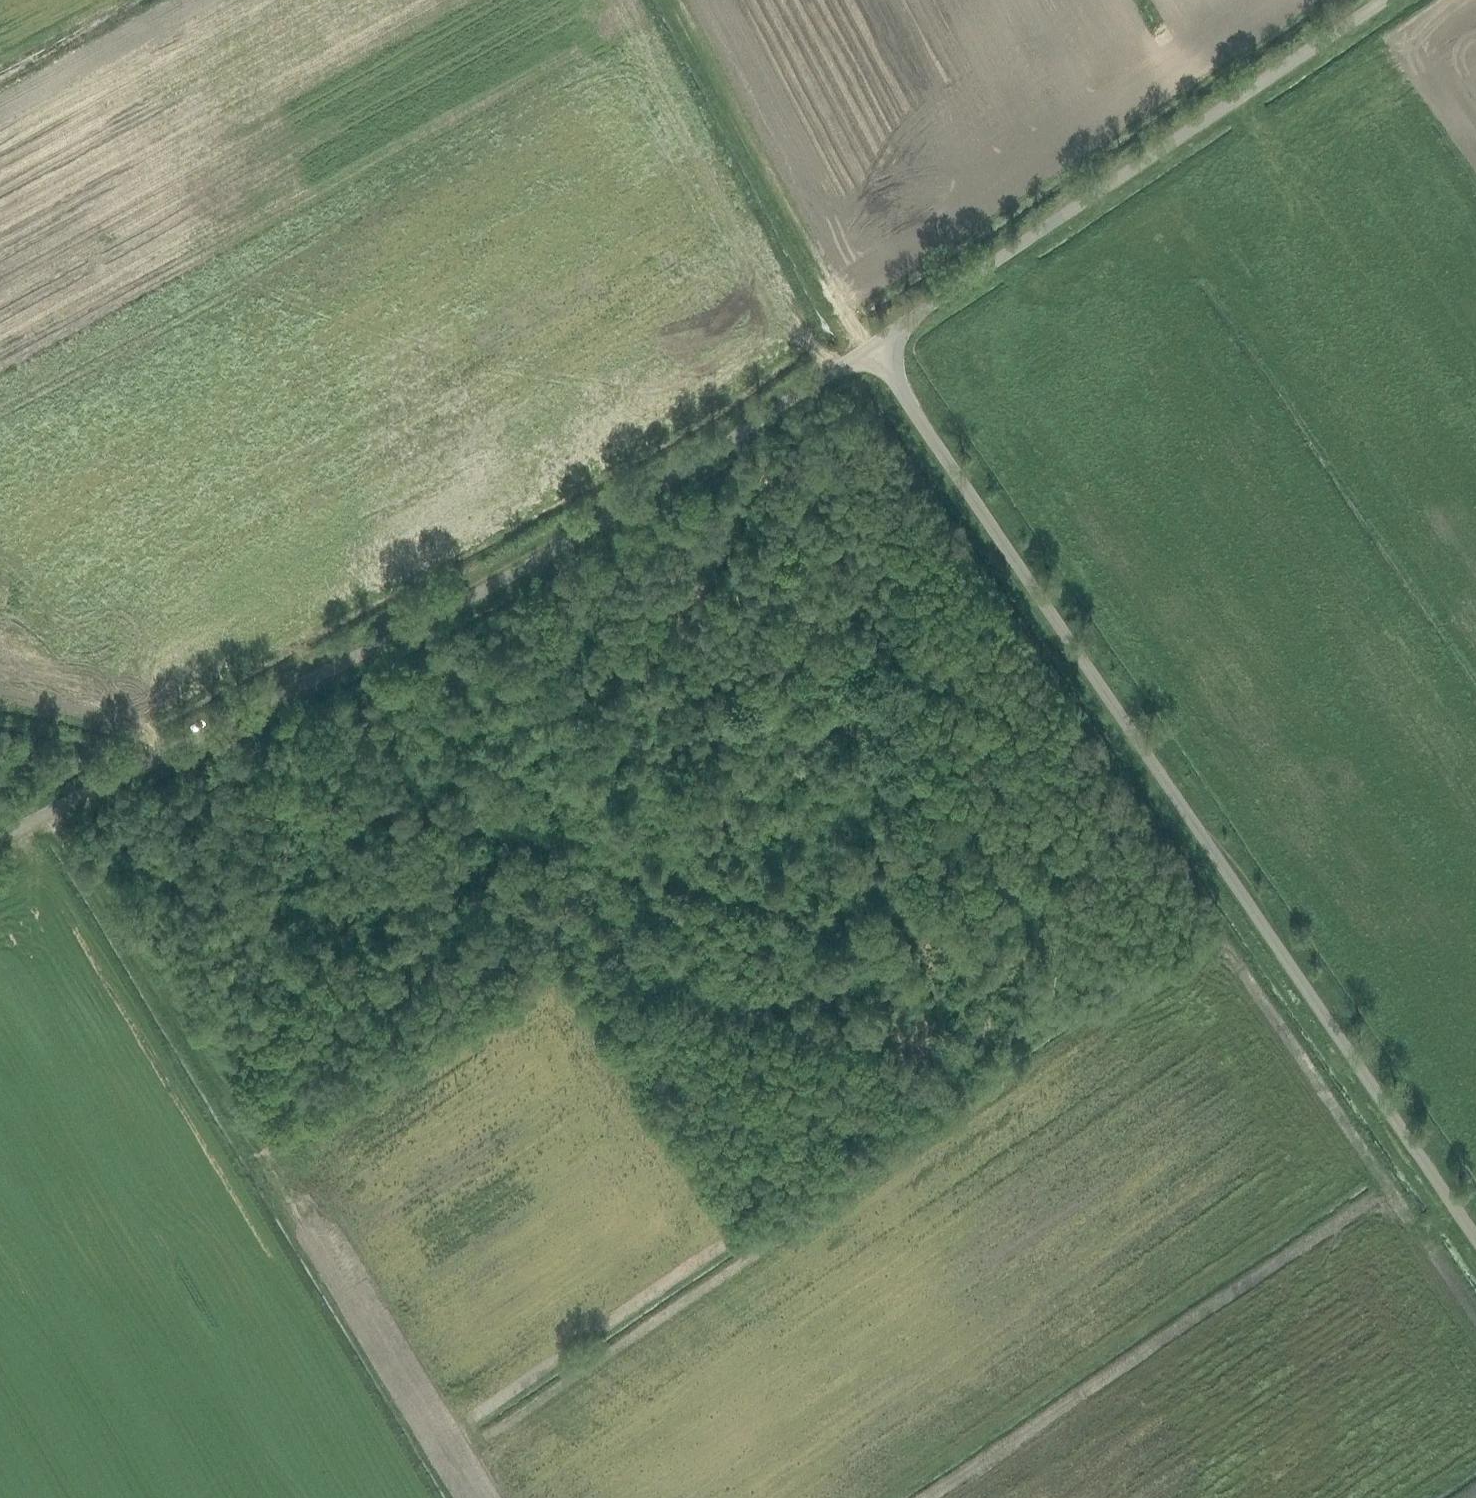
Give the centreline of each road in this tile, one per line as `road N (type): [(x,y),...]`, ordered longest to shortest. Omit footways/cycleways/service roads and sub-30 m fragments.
road 1 (unclassified): [(1475,1236),(870,346)]
road 2 (track): [(173,751),(1104,962),(1194,910)]
road 3 (unclassified): [(0,836),(488,586),(870,346)]
road 4 (unclassified): [(870,346),(1382,0)]
road 5 (track): [(668,0),(854,356)]
road 6 (track): [(52,809),(249,1136)]

